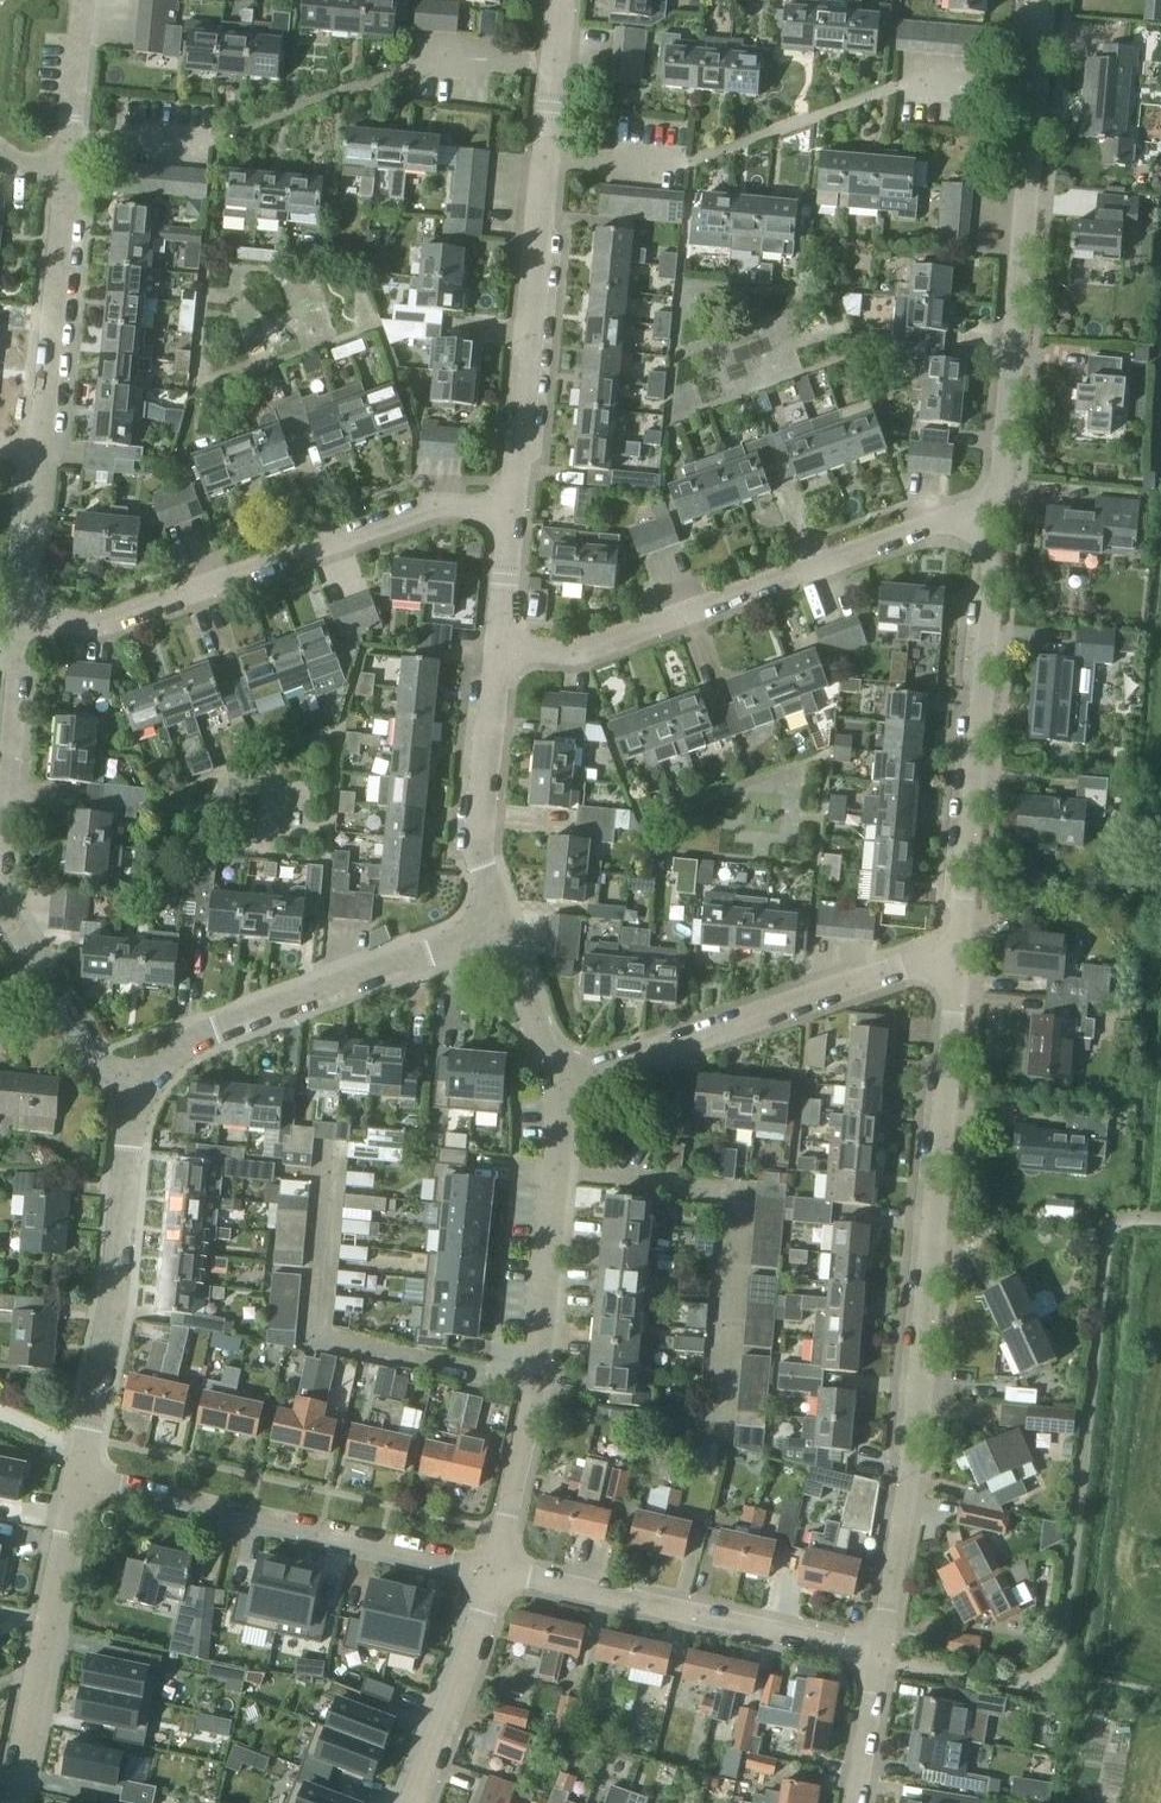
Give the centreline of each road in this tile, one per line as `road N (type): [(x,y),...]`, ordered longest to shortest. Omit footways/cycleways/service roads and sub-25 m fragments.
road 1 (residential): [(878,1657),(914,1455),(957,951)]
road 2 (residential): [(1160,1217),(1126,1218),(1108,1233),(1057,1653),(1036,1674),(1013,1681),(878,1657)]
road 3 (residential): [(21,629),(78,626),(438,510),(509,514)]
road 4 (tertiary): [(494,1570),(536,1384),(555,1081)]
road 5 (residential): [(501,649),(575,656),(965,516)]
road 6 (residential): [(965,516),(992,501),(1004,469),(1033,86)]
road 7 (residential): [(957,951),(987,579),(987,557),(965,516)]
road 8 (residential): [(494,1570),(78,1477)]
road 9 (residential): [(555,1081),(957,951)]
road 10 (residential): [(134,1091),(206,1034),(502,933)]
road 11 (residential): [(878,1657),(494,1570)]
road 12 (residential): [(134,1091),(116,1290),(78,1477)]
road 13 (tertiary): [(509,514),(544,160)]
road 14 (residential): [(78,1477),(11,1802)]
road 15 (tertiary): [(502,933),(480,858),(501,649)]
road 16 (residential): [(38,450),(64,177)]
road 17 (tertiary): [(415,1802),(480,1632),(494,1570)]
road 18 (residential): [(134,1091),(96,1060),(0,902)]
road 19 (residential): [(0,842),(21,629)]
road 20 (residential): [(21,629),(38,450)]
road 21 (tertiary): [(555,1081),(502,933)]
road 22 (residential): [(854,1802),(878,1657)]
road 23 (residential): [(889,93),(916,83),(1033,86)]
road 24 (residential): [(409,68),(438,60),(552,68)]
road 25 (residential): [(68,137),(82,0)]
road 26 (tertiary): [(501,649),(509,514)]
road 27 (residential): [(678,168),(544,160)]
road 28 (residential): [(197,146),(68,137)]

